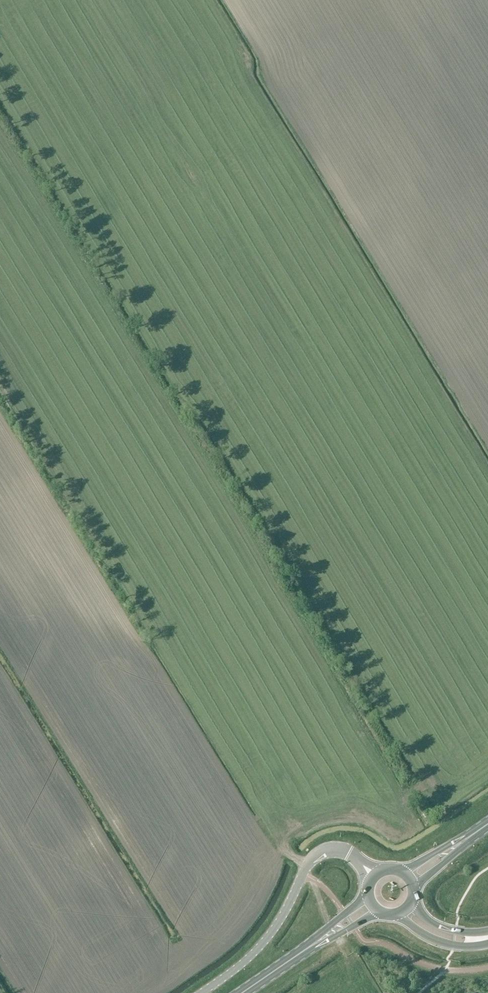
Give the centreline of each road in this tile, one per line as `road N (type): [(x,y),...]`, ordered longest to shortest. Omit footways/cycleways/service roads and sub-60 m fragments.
road 1 (unclassified): [(202,992),(264,943),(318,854),(345,852),(374,877)]

